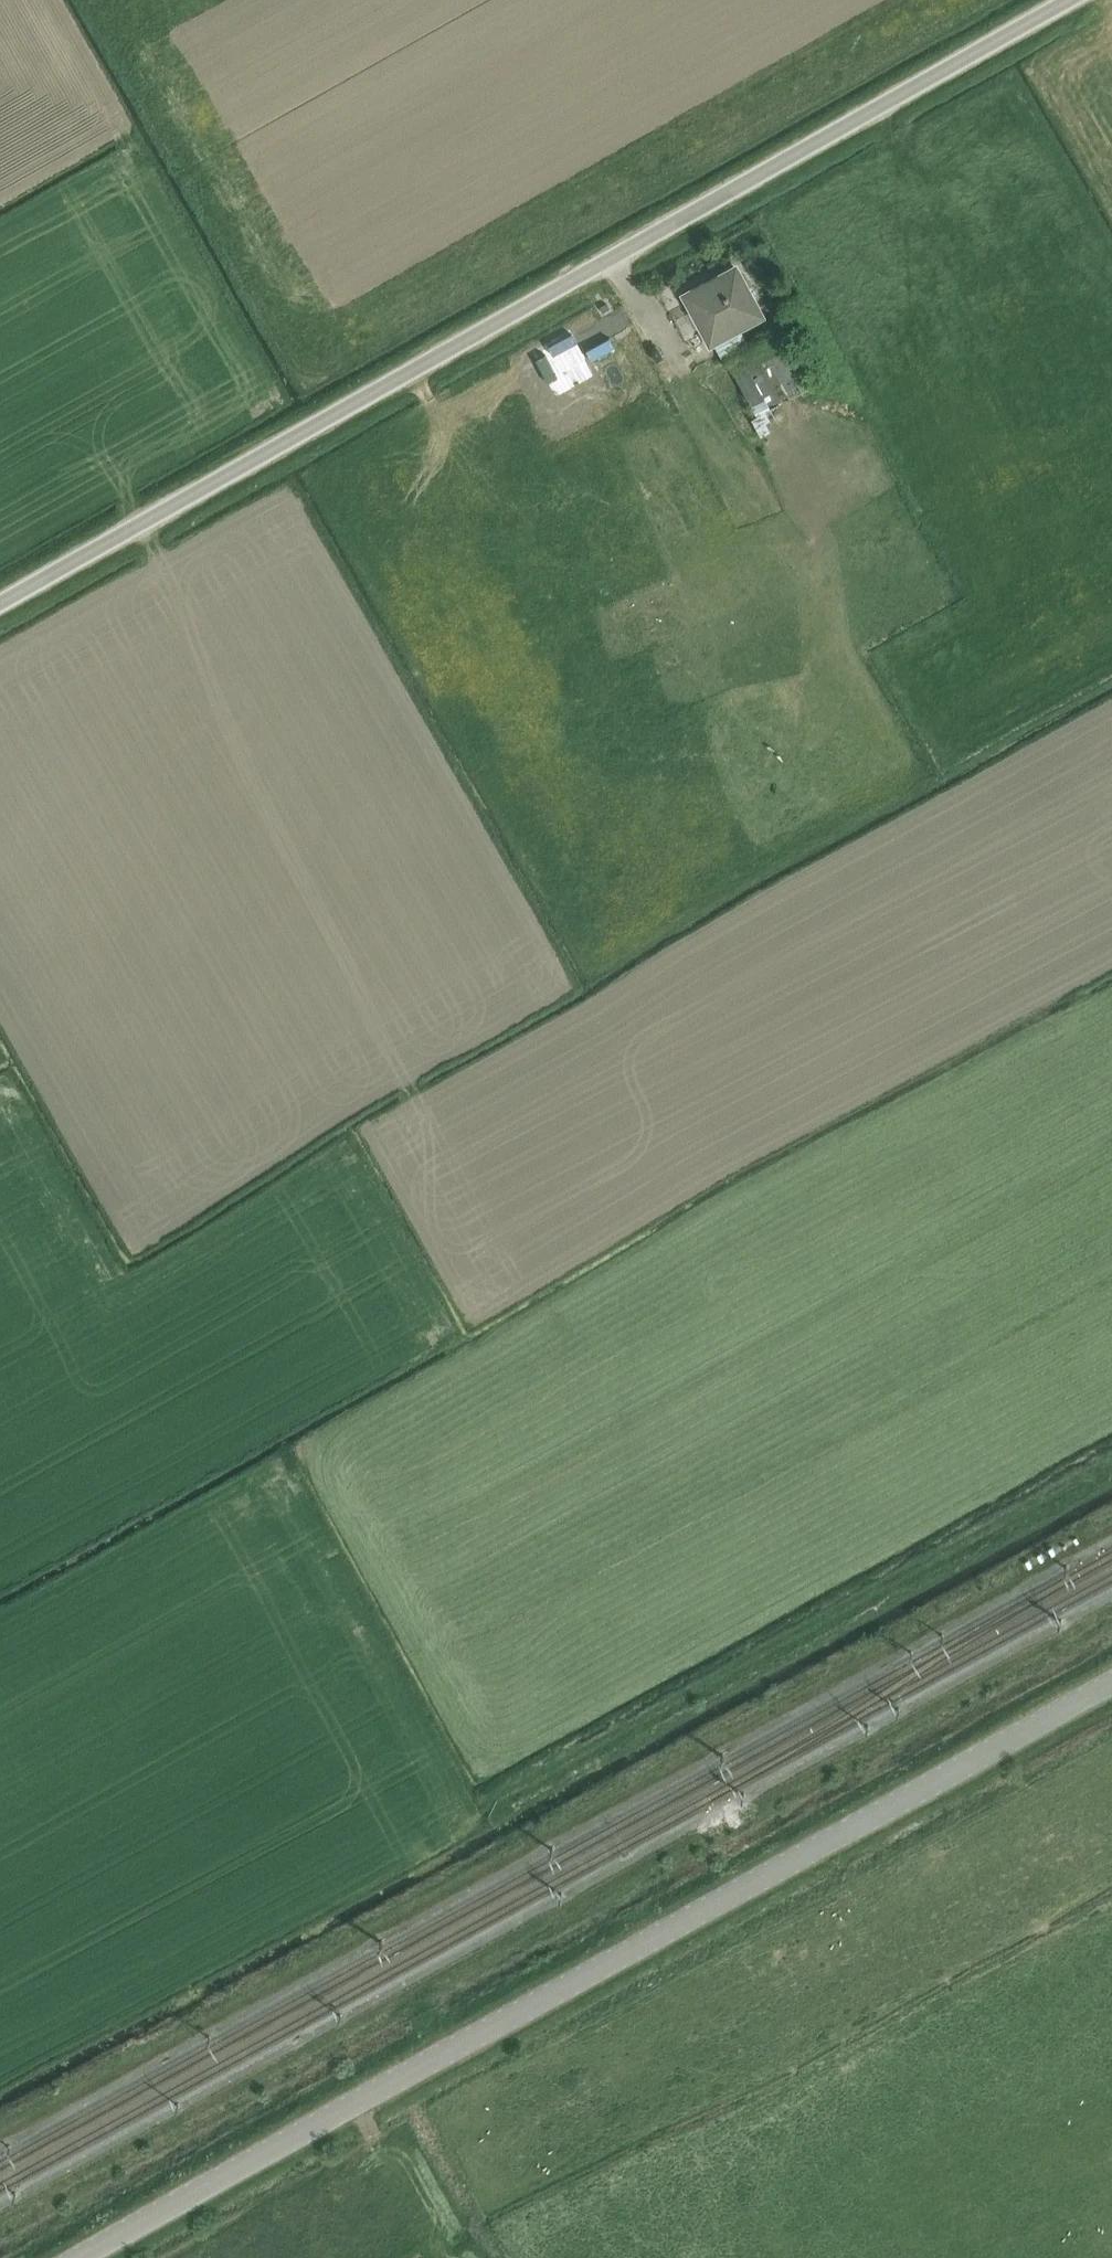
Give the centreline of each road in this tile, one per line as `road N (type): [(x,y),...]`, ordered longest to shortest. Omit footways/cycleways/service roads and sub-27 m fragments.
road 1 (unclassified): [(0,605),(1072,0)]
road 2 (tertiary): [(79,2257),(1111,1682)]

